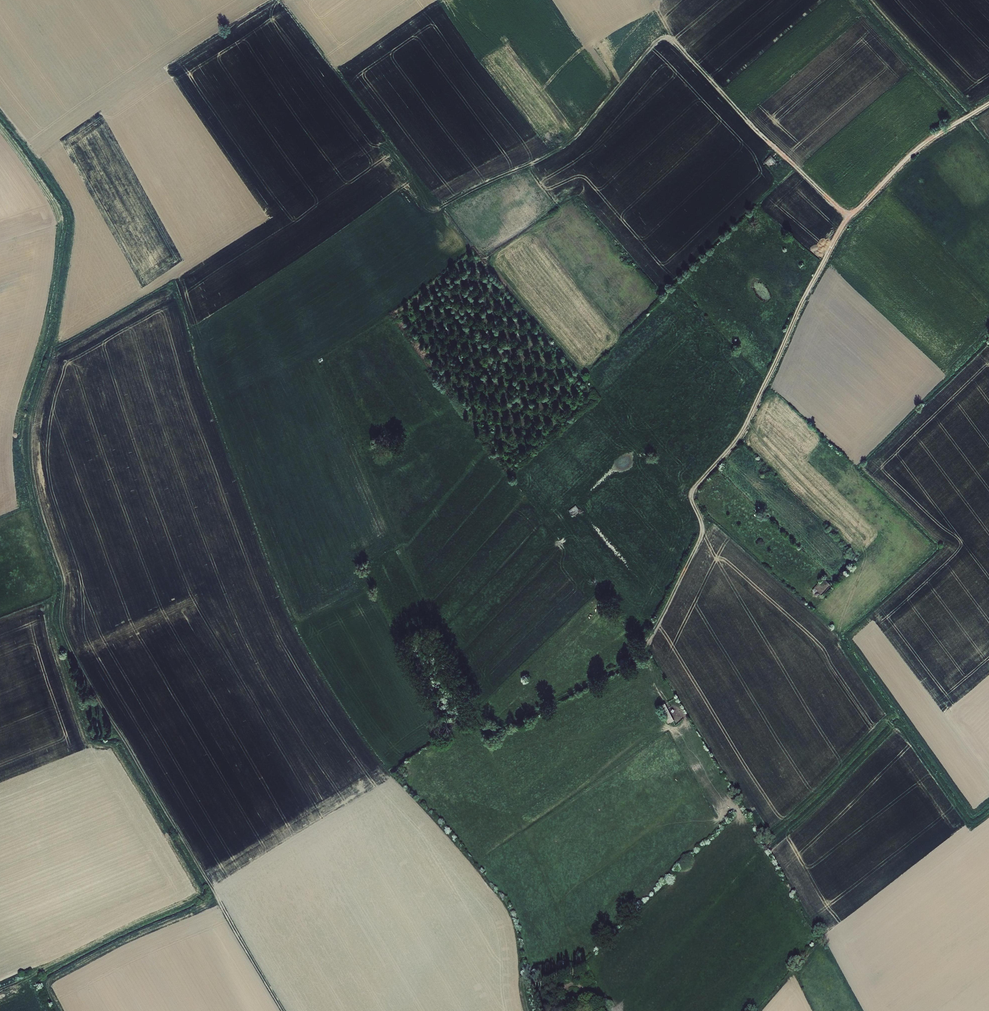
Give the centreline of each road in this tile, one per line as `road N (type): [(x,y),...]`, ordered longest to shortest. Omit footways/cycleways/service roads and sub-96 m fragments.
road 1 (track): [(428,613),(490,735),(637,655),(702,529),(690,489),(743,428),(848,217),(920,146),(988,104)]
road 2 (track): [(848,217),(671,37),(654,44),(585,128),(535,161)]

